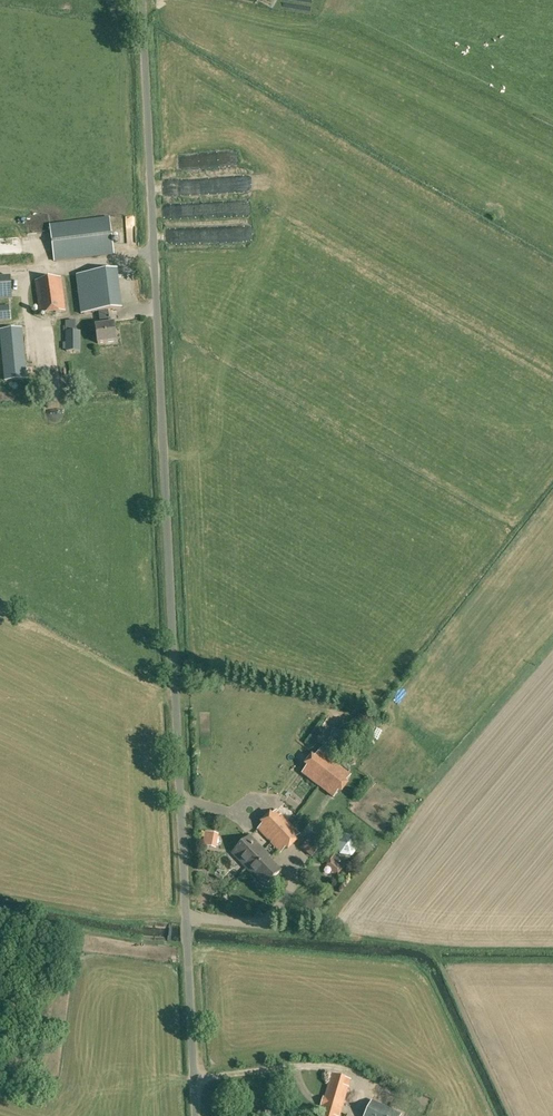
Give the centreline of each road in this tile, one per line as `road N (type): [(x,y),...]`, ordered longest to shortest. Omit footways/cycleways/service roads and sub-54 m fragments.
road 1 (unclassified): [(194,1115),(140,0)]

